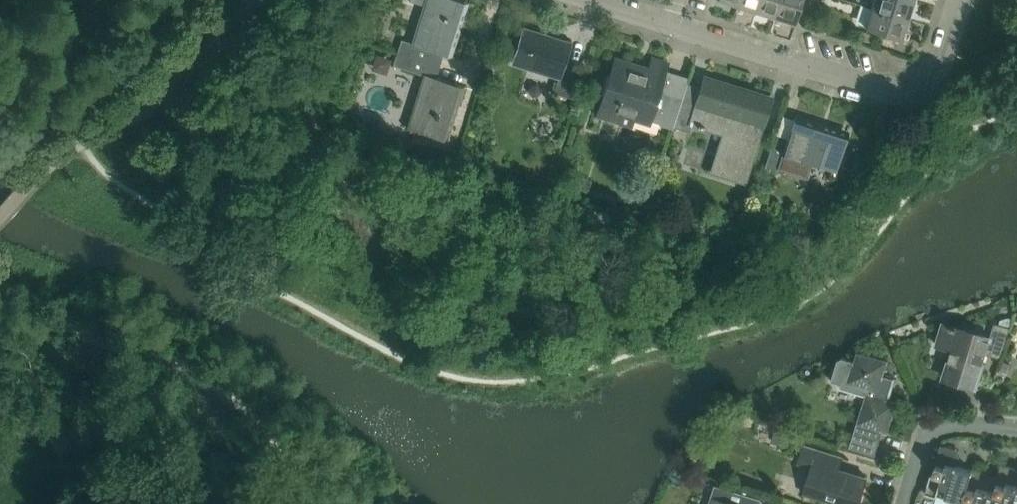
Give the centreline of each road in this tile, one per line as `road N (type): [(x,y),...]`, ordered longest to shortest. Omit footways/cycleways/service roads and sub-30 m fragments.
road 1 (residential): [(669,26),(896,92),(932,80),(963,0)]
road 2 (residential): [(906,503),(932,423),(1016,429)]

